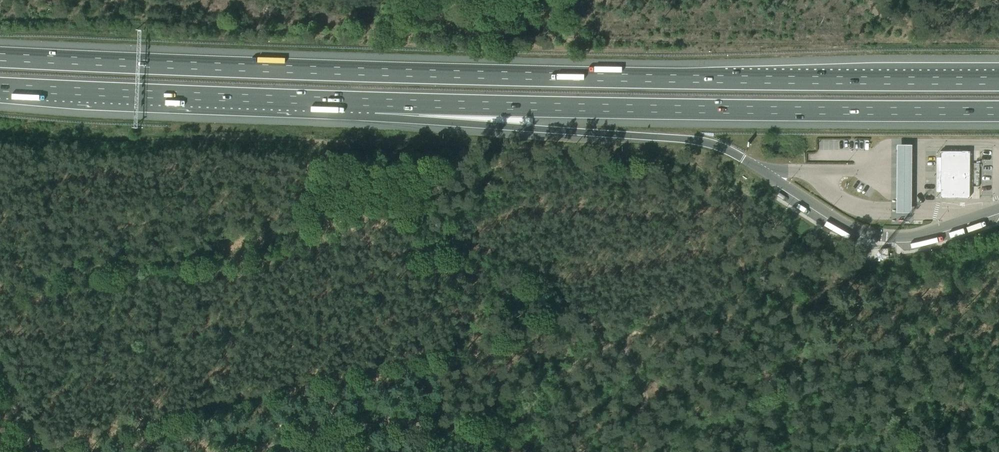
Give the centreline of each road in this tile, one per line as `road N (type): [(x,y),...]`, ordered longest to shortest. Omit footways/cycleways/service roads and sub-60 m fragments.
road 1 (motorway): [(998,80),(373,73),(0,56)]
road 2 (motorway): [(376,103),(998,112)]
road 3 (track): [(232,451),(386,423),(492,432),(611,345),(633,356),(662,451)]
road 4 (motorway): [(0,87),(376,103)]
road 5 (motorway): [(376,103),(462,123),(612,134)]
road 6 (track): [(872,0),(885,23),(900,29),(998,2)]

